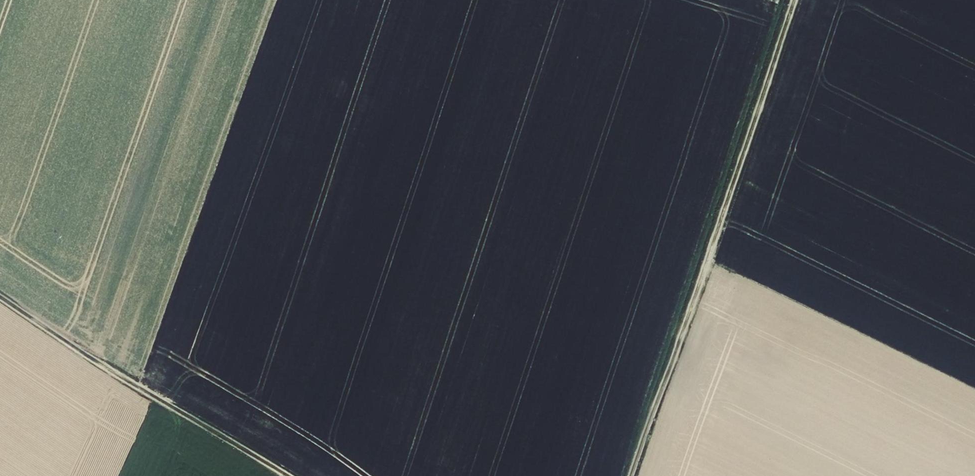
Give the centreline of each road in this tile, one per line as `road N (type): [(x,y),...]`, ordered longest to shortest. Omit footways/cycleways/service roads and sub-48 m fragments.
road 1 (track): [(794,0),(637,475)]
road 2 (track): [(23,312),(288,475)]

